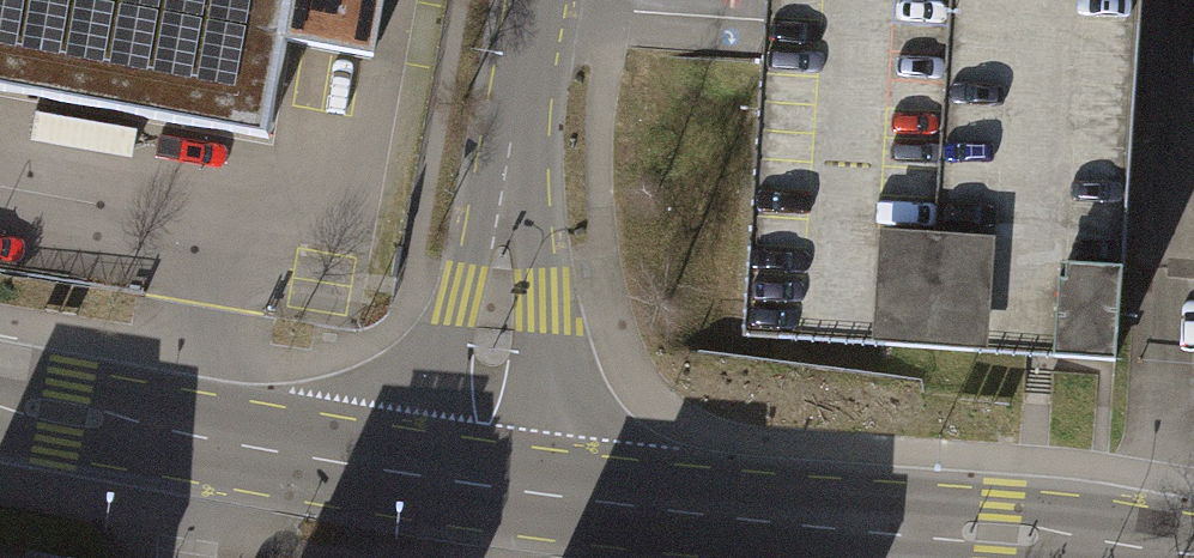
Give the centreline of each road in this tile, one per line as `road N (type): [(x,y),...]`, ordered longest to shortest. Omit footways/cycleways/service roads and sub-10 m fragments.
road 1 (residential): [(473,470),(538,0)]
road 2 (tertiary): [(923,521),(473,470)]
road 3 (tertiary): [(473,470),(199,430)]
road 4 (tertiary): [(1193,540),(923,521)]
road 5 (tertiary): [(199,430),(0,398)]
road 6 (residential): [(199,430),(181,557)]

